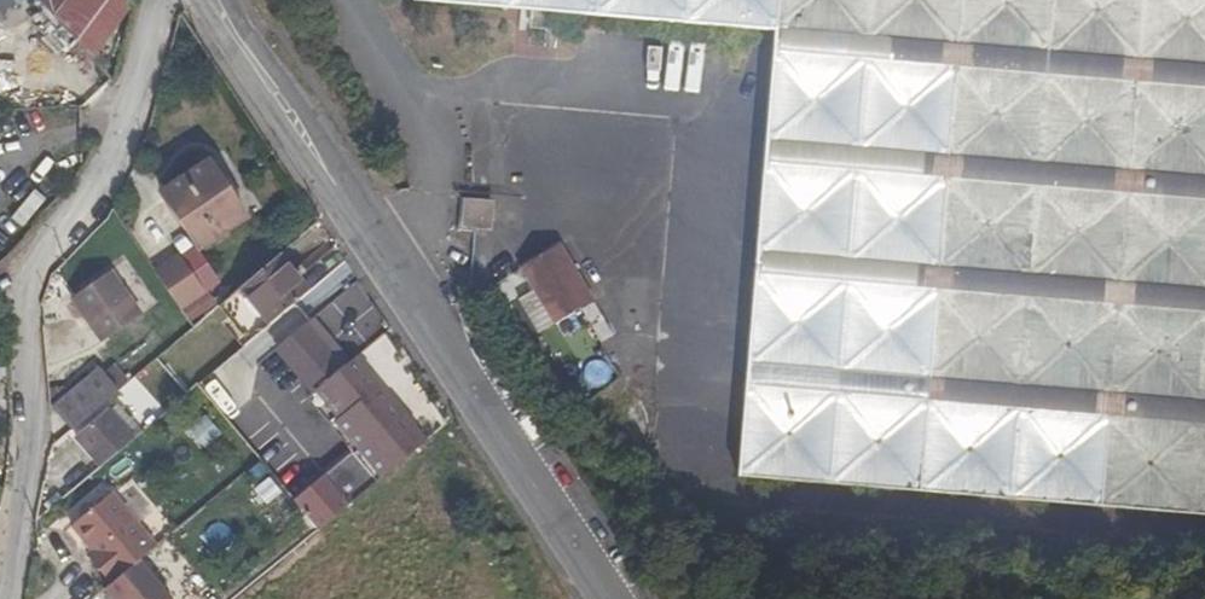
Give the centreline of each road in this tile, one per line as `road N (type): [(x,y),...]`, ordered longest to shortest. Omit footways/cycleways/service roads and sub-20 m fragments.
road 1 (tertiary): [(209,0),(609,598)]
road 2 (residential): [(4,598),(29,487),(31,279),(105,170),(158,0)]

